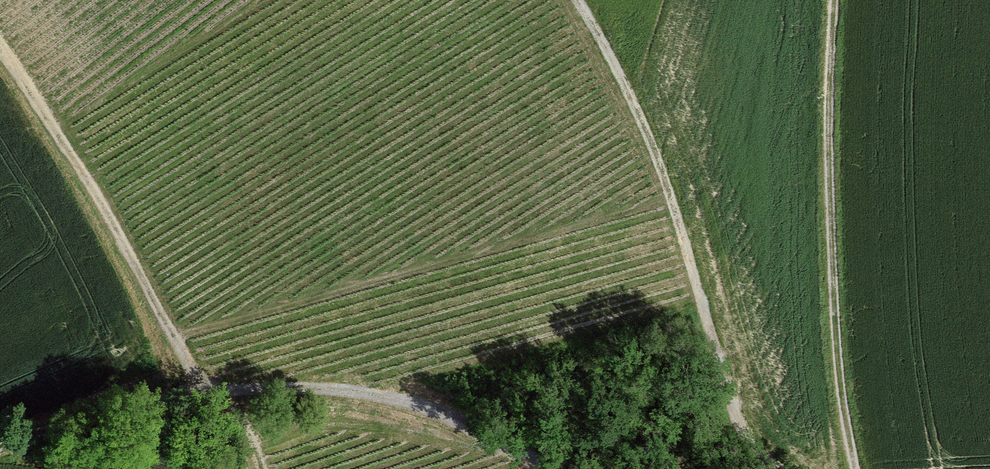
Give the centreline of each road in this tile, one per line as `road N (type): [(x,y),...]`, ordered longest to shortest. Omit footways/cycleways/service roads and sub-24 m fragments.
road 1 (track): [(578,0),(663,167),(744,443),(776,468)]
road 2 (track): [(858,468),(841,380),(832,236),(835,0)]
road 3 (track): [(0,52),(92,196),(198,391)]
road 4 (track): [(228,390),(375,392),(524,453),(543,468)]
road 5 (track): [(0,446),(198,391)]

